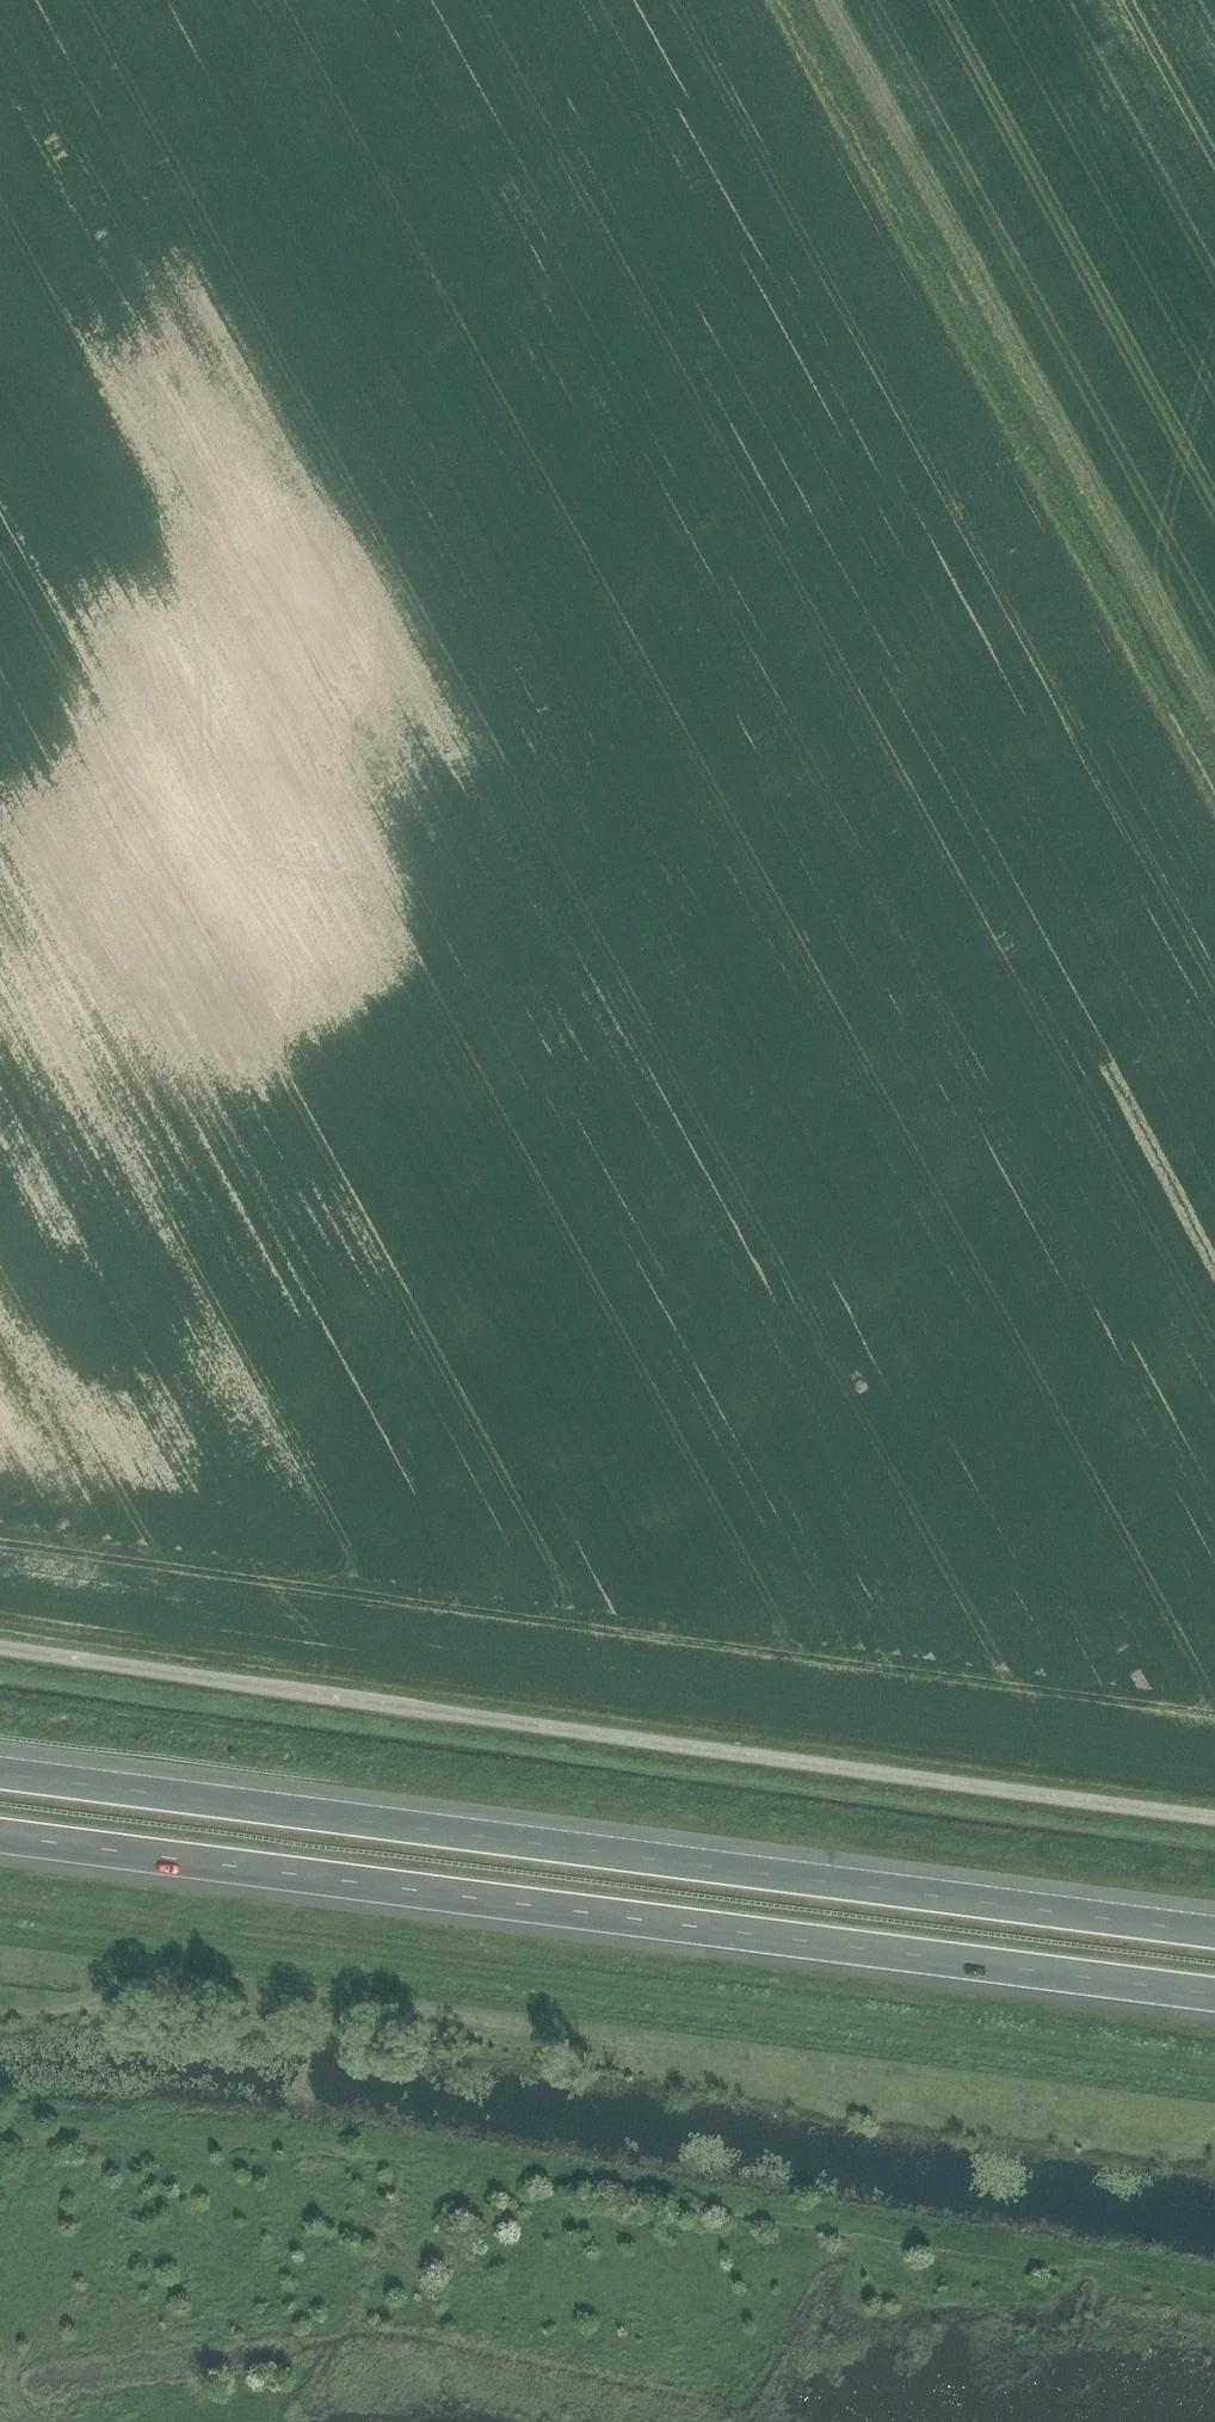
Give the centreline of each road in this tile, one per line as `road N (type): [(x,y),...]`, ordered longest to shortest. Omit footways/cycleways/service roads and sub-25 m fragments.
road 1 (unclassified): [(0,1651),(1214,1819)]
road 2 (motorway): [(1214,1932),(0,1770)]
road 3 (motorway): [(0,1839),(1214,1997)]

